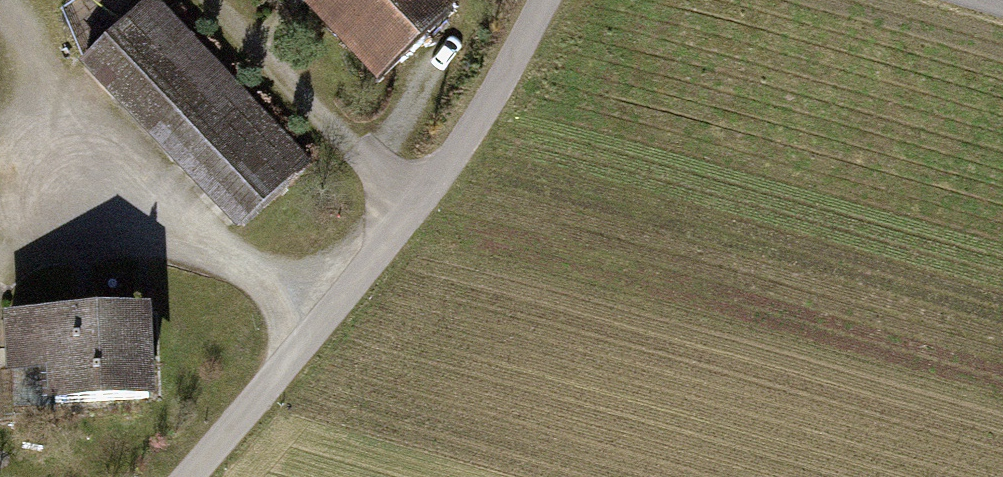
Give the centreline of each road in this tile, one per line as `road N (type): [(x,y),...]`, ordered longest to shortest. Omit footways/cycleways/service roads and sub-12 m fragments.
road 1 (track): [(204,476),(330,330),(503,80),(546,0)]
road 2 (track): [(330,330),(92,174),(52,30),(97,0)]

